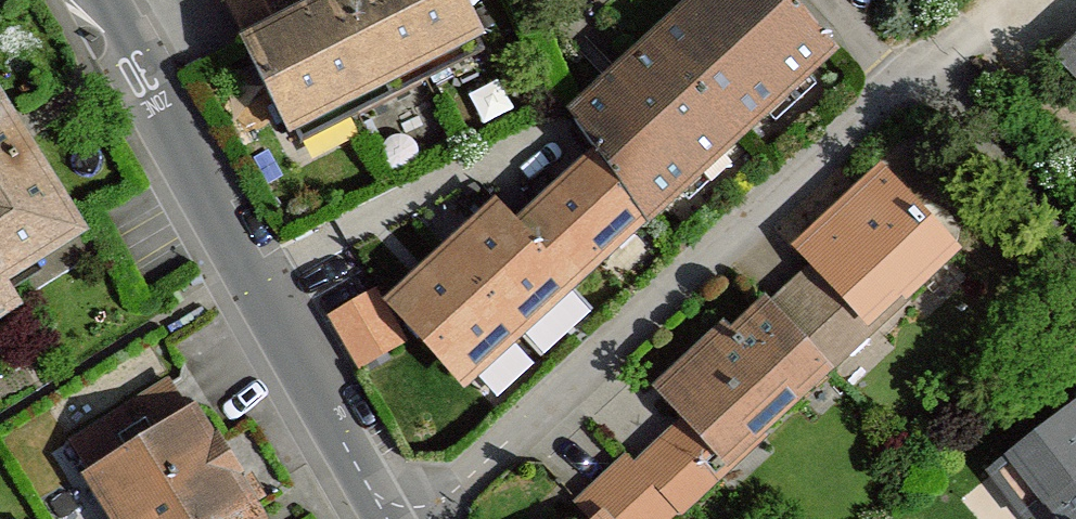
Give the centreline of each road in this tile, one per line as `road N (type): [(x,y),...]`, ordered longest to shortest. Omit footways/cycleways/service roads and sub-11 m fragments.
road 1 (residential): [(421,518),(947,43)]
road 2 (residential): [(387,518),(96,0)]

